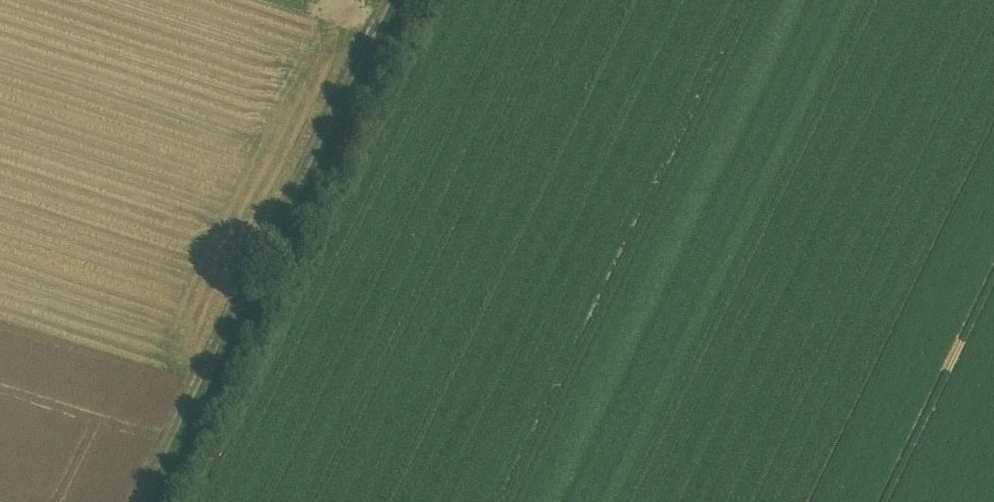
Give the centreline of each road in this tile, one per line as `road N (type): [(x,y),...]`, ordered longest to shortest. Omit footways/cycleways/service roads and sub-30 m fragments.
road 1 (track): [(134,501),(378,0)]

